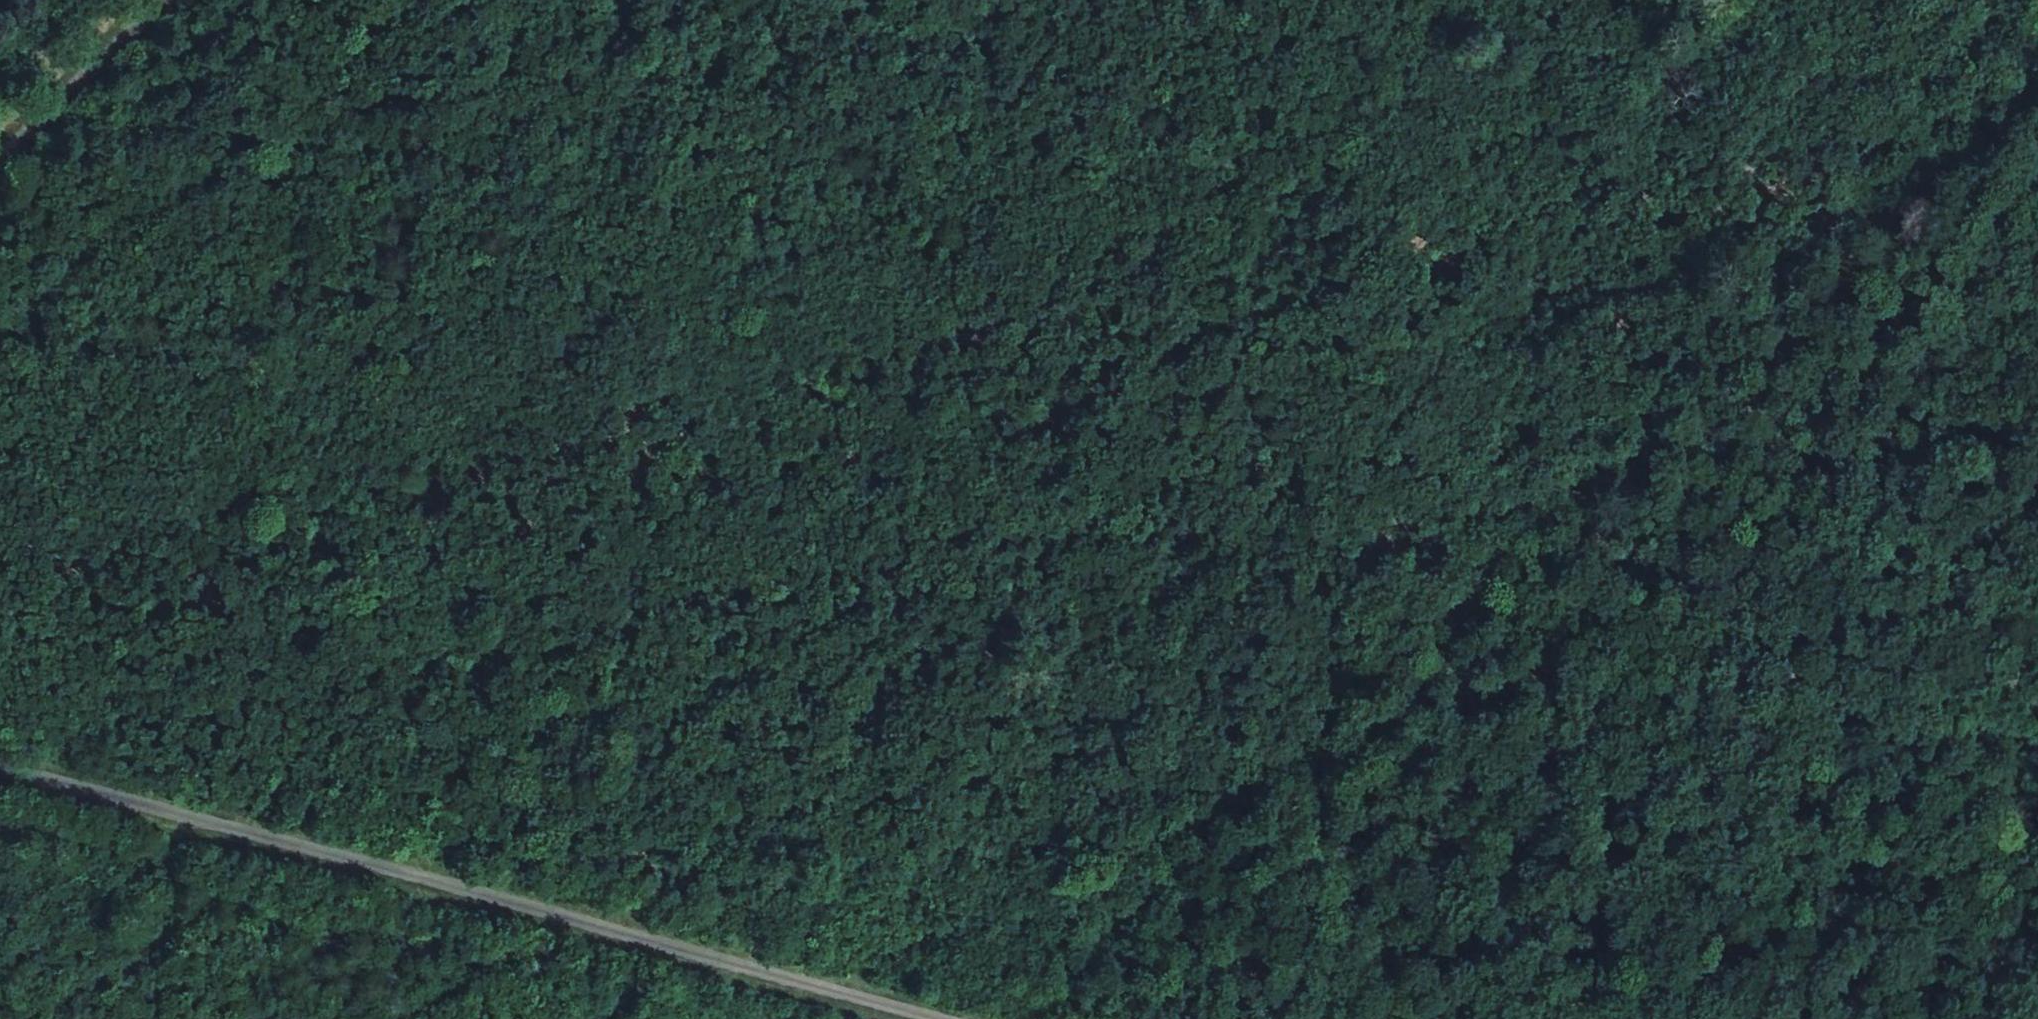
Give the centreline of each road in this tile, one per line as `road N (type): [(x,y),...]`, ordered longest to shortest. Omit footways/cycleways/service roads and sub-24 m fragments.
road 1 (track): [(930,1018),(0,760)]
road 2 (track): [(0,176),(182,0)]

